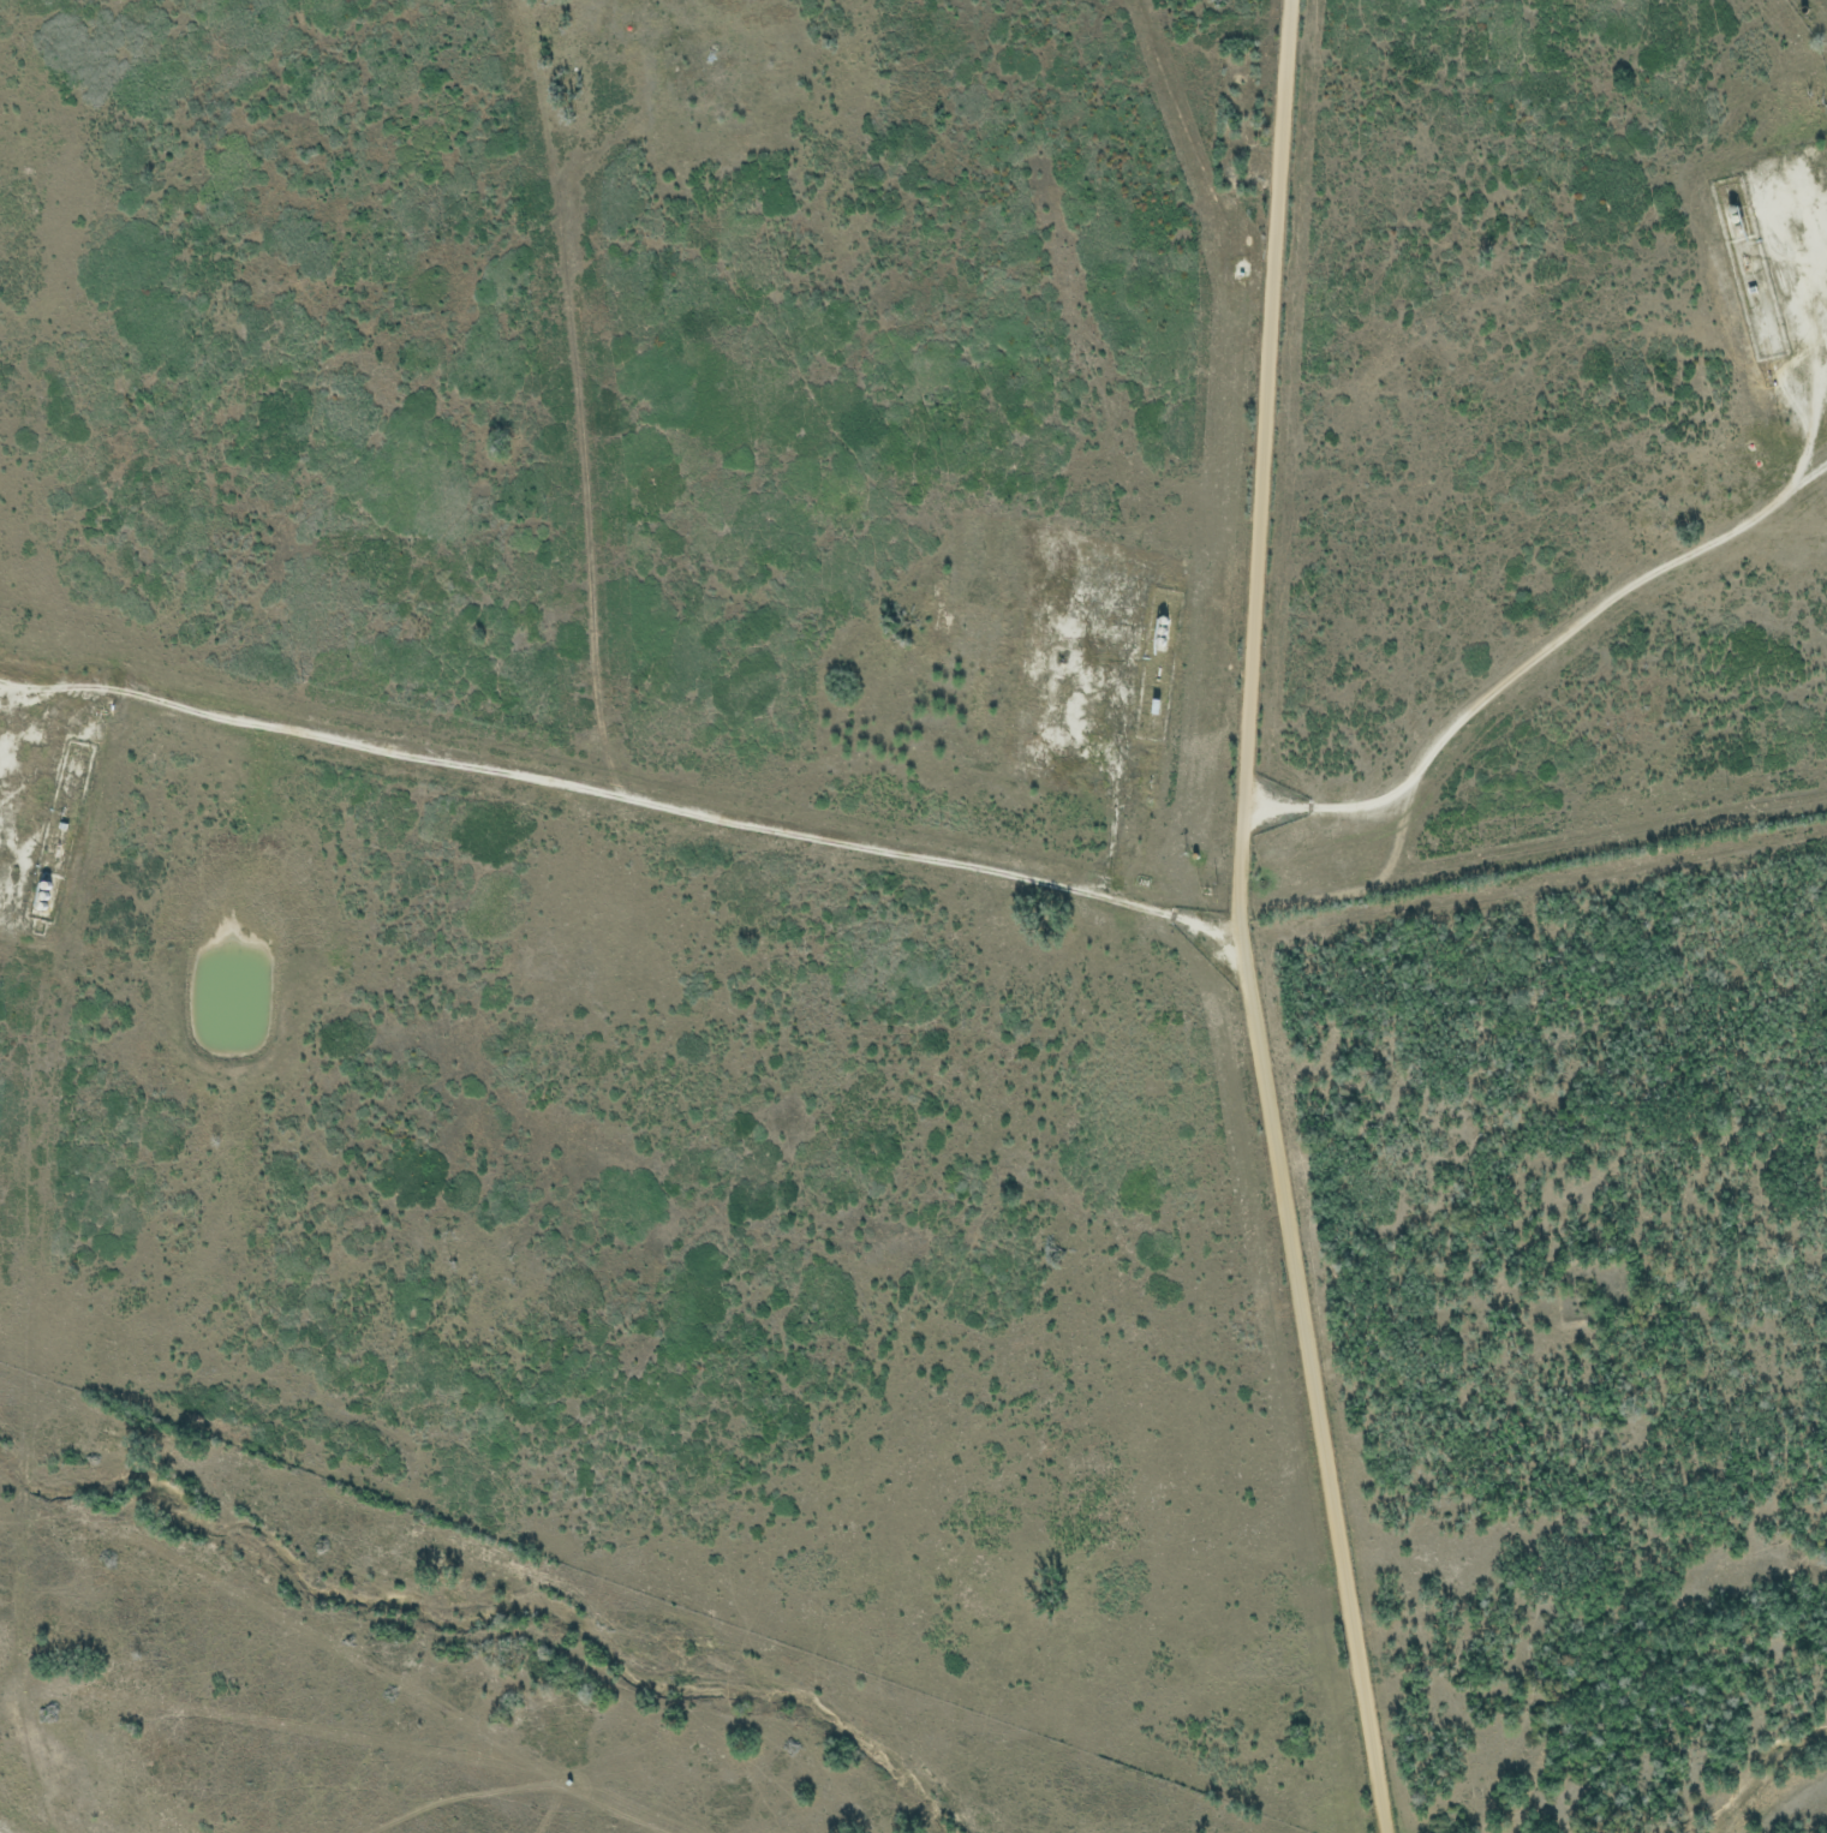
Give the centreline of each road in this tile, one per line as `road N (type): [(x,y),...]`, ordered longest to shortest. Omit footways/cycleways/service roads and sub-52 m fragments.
road 1 (residential): [(1393,1832),(1247,919),(1296,0)]

